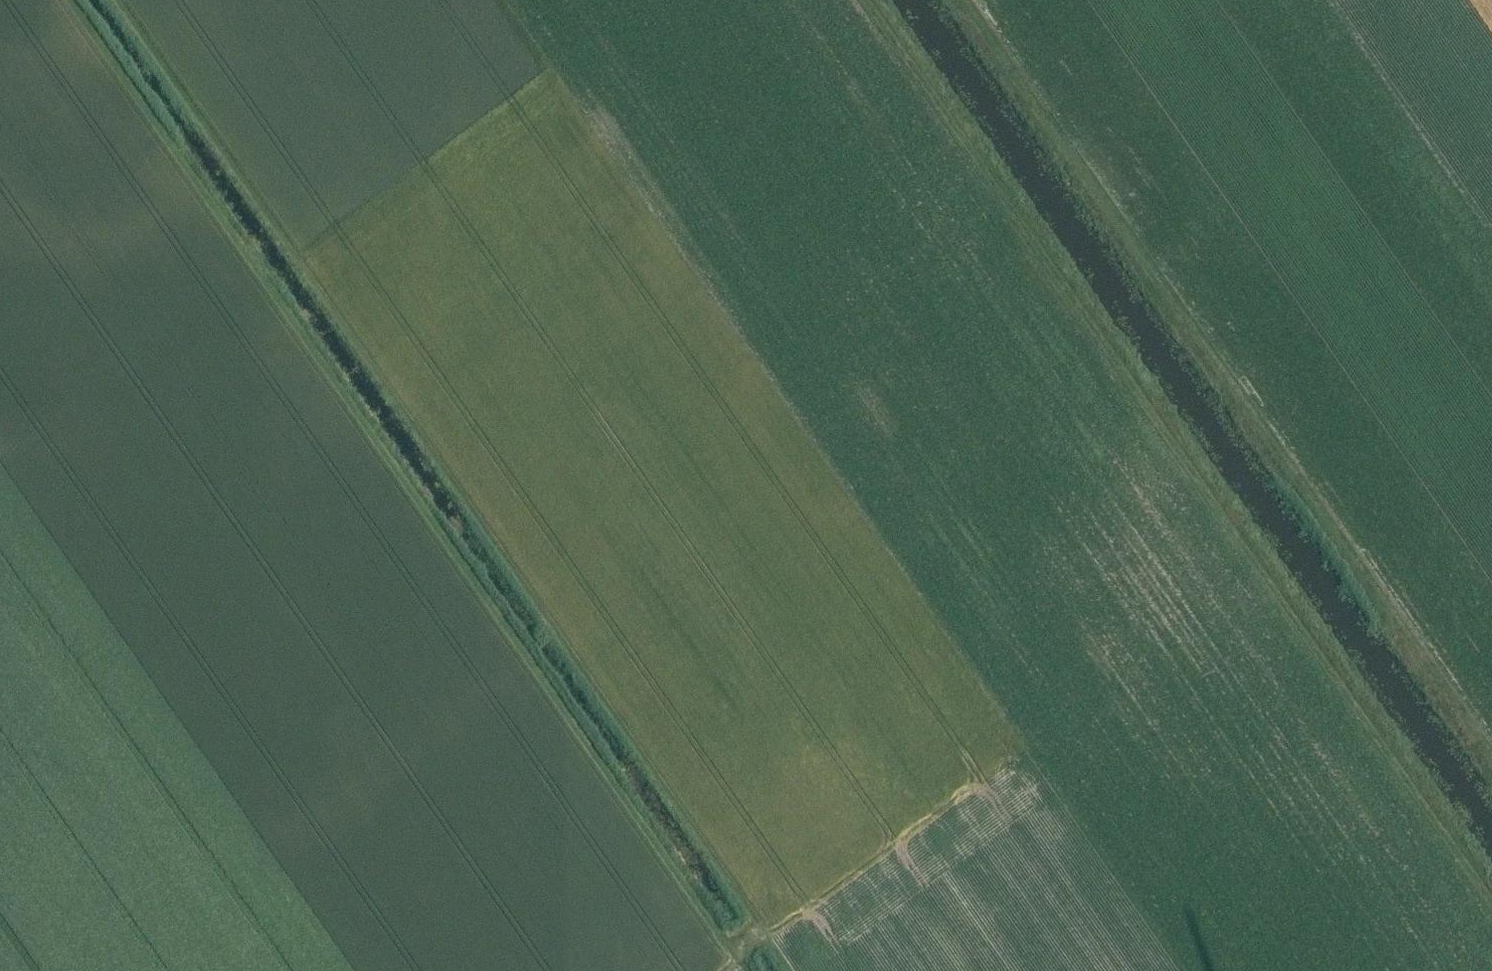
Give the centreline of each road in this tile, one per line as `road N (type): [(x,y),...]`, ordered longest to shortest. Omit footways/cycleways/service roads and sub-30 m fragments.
road 1 (track): [(1491,758),(958,0)]

